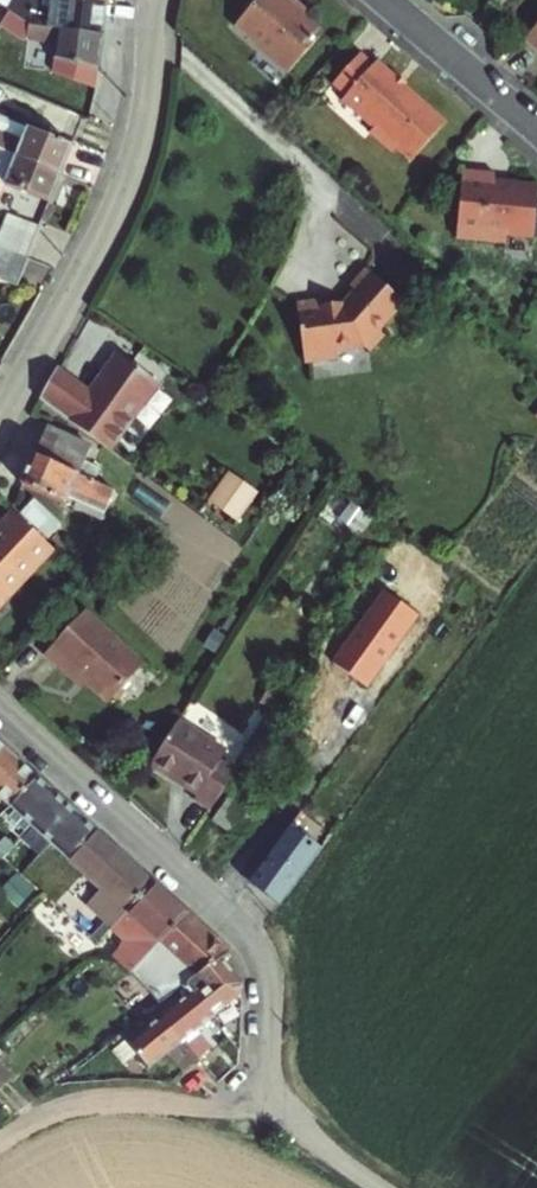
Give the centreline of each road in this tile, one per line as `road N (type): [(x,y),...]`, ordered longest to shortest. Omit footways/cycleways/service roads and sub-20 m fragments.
road 1 (residential): [(376,1187),(297,1126),(275,1097),(264,1056),(266,980),(253,946),(0,712)]
road 2 (residential): [(152,0),(146,111),(134,168),(0,421)]
road 3 (track): [(0,1140),(46,1109),(133,1094),(275,1097)]
road 4 (residential): [(383,0),(536,131)]

